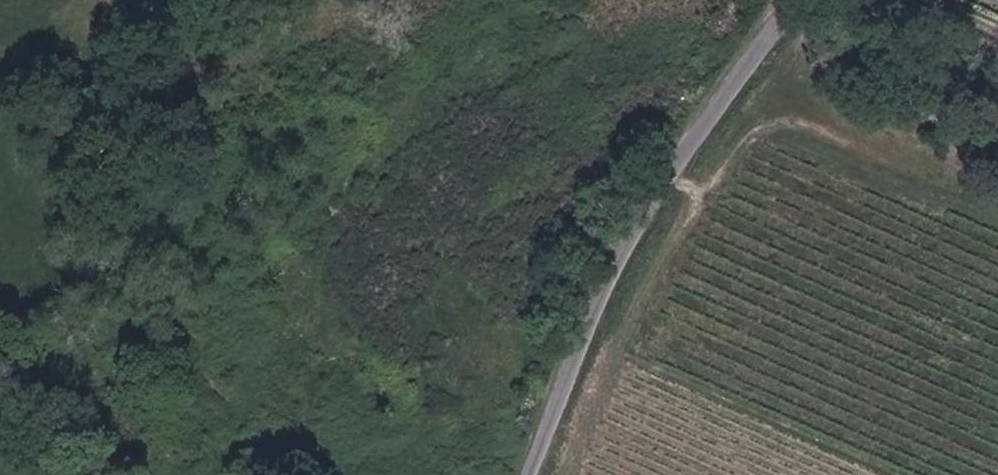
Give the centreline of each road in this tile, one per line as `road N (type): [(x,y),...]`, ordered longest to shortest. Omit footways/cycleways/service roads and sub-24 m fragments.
road 1 (unclassified): [(534,474),(576,356),(661,192),(800,0)]

